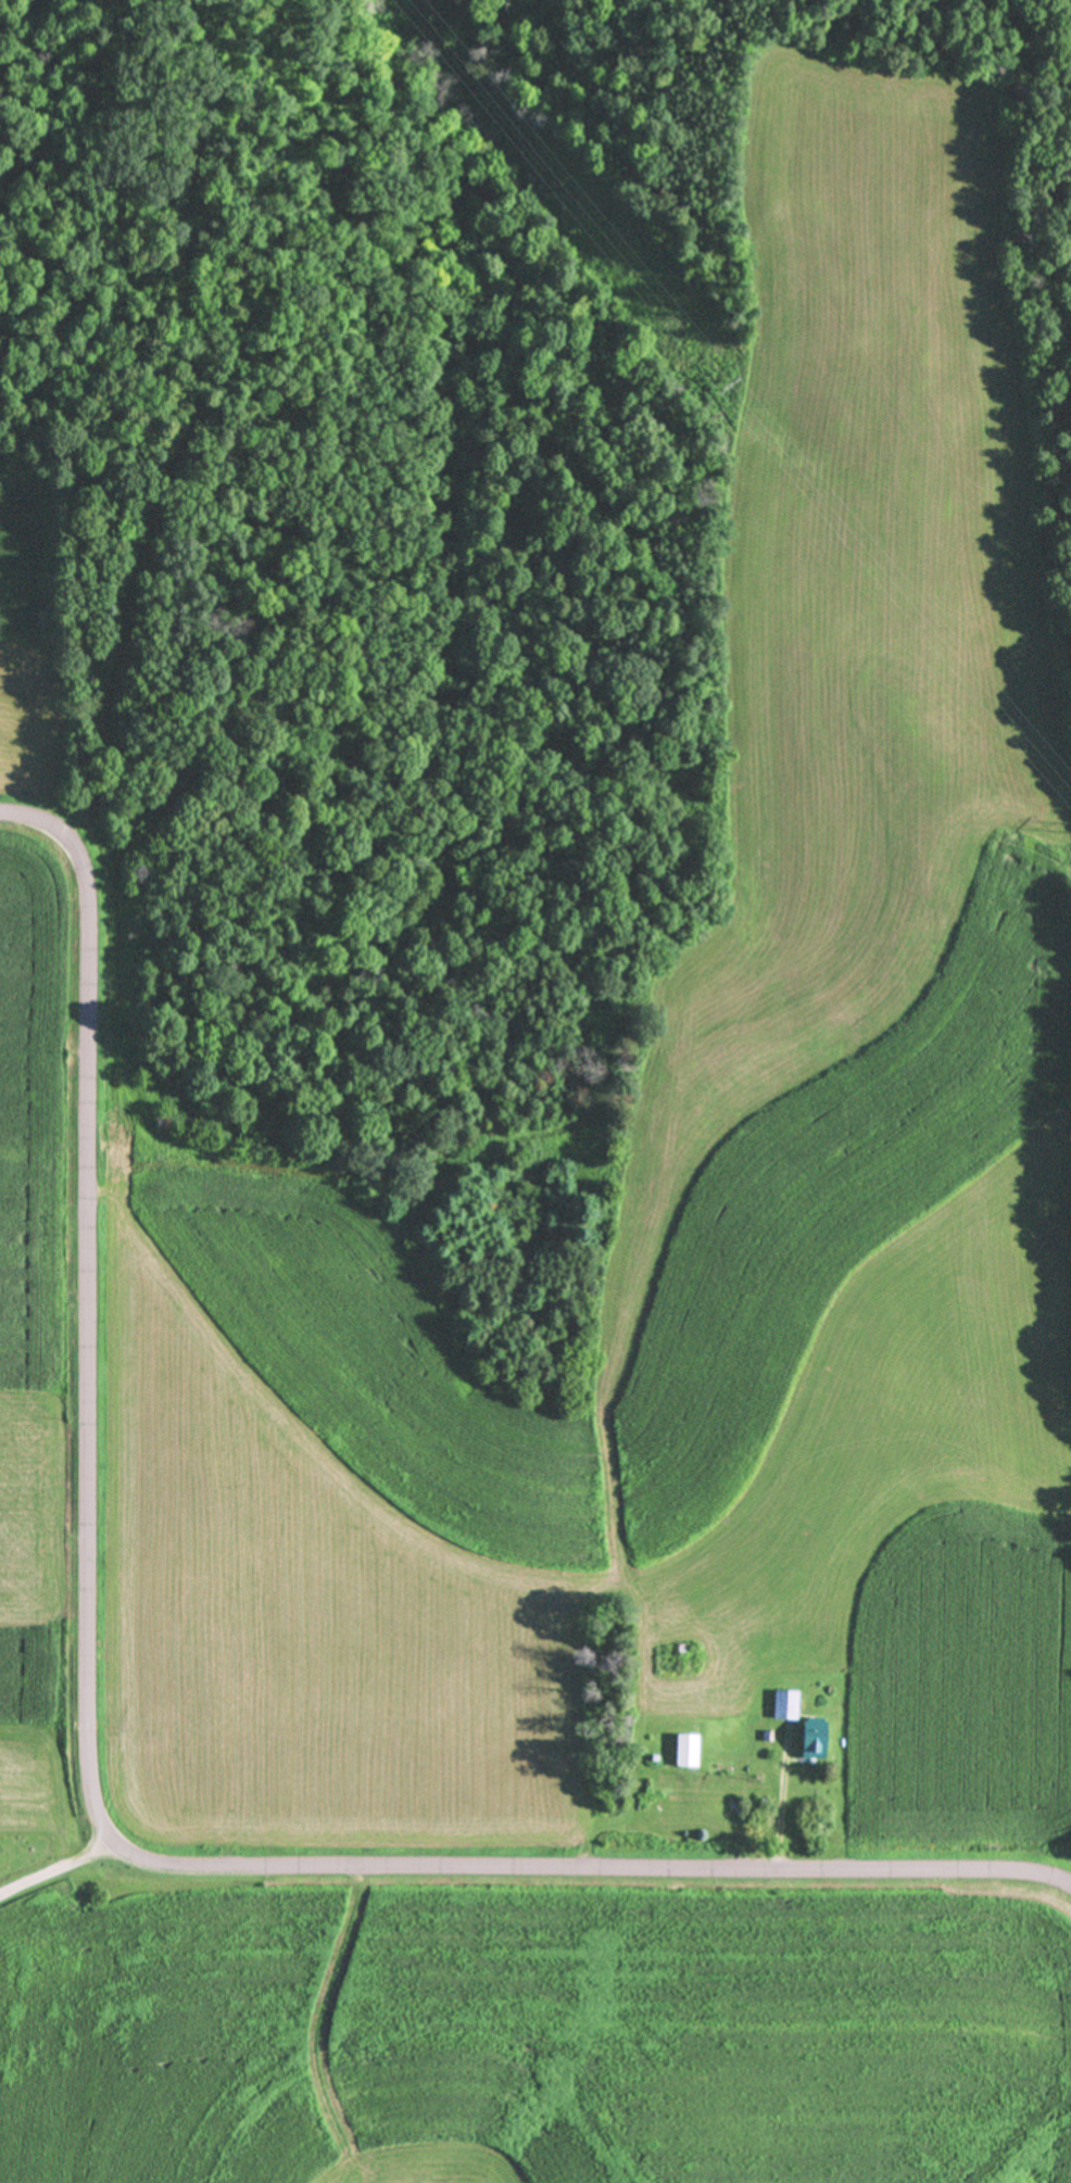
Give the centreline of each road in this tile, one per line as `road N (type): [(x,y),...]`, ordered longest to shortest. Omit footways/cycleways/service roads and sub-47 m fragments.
road 1 (residential): [(1070,1882),(993,1869),(192,1865),(156,1862),(110,1837),(94,1808),(87,1734),(88,918),(77,855),(65,835),(0,812)]

